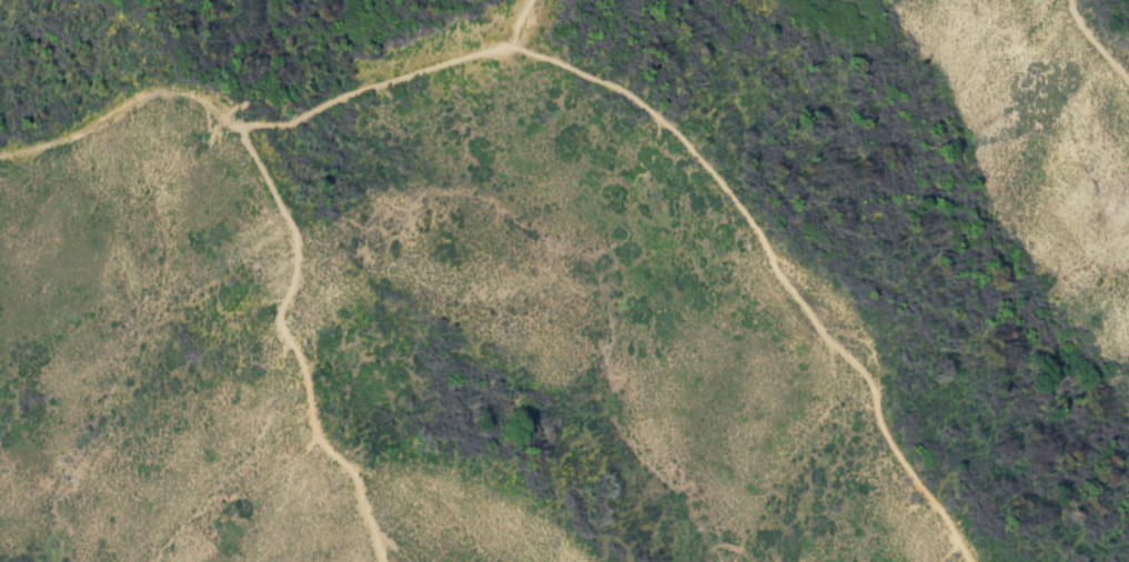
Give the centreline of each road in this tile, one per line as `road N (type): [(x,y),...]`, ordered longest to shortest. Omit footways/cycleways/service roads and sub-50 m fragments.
road 1 (track): [(520,44),(531,59),(637,101),(695,153),(743,210),(824,338),(871,384),(891,444),(971,561)]
road 2 (track): [(539,0),(513,51),(365,94),(295,129),(236,124),(189,99),(162,97),(83,136),(0,156)]
road 3 (track): [(251,128),(250,155),(294,253),(276,328),(303,374),(316,448),(350,478),(378,561)]

